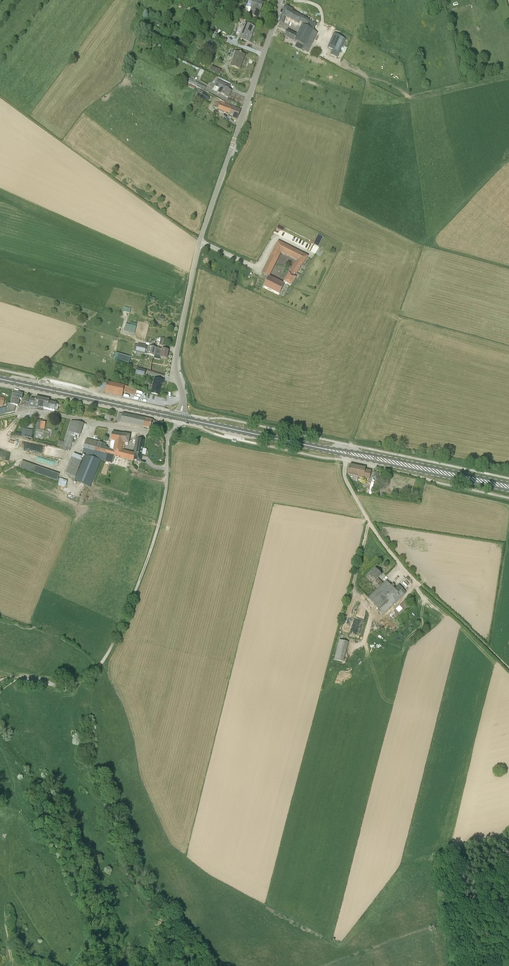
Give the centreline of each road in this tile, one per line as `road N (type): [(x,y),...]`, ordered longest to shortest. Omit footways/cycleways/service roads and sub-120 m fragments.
road 1 (unclassified): [(180,418),(175,361),(198,245),(280,0)]
road 2 (primary): [(180,418),(0,379)]
road 3 (primary): [(348,453),(180,418)]
road 4 (unclassified): [(168,435),(35,411),(0,418)]
road 5 (primary): [(508,487),(348,453)]
road 6 (unclassified): [(419,585),(347,482),(348,453)]

